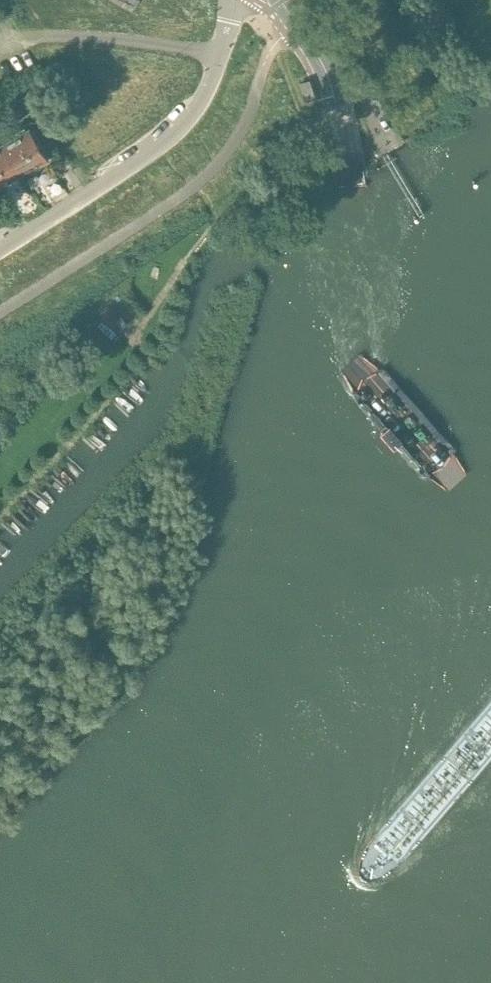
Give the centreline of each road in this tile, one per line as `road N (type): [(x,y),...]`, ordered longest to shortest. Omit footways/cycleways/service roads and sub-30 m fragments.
road 1 (unclassified): [(0,249),(190,117),(205,96),(237,0)]
road 2 (track): [(129,344),(269,165)]
road 3 (secondary): [(349,181),(330,81),(280,0)]

